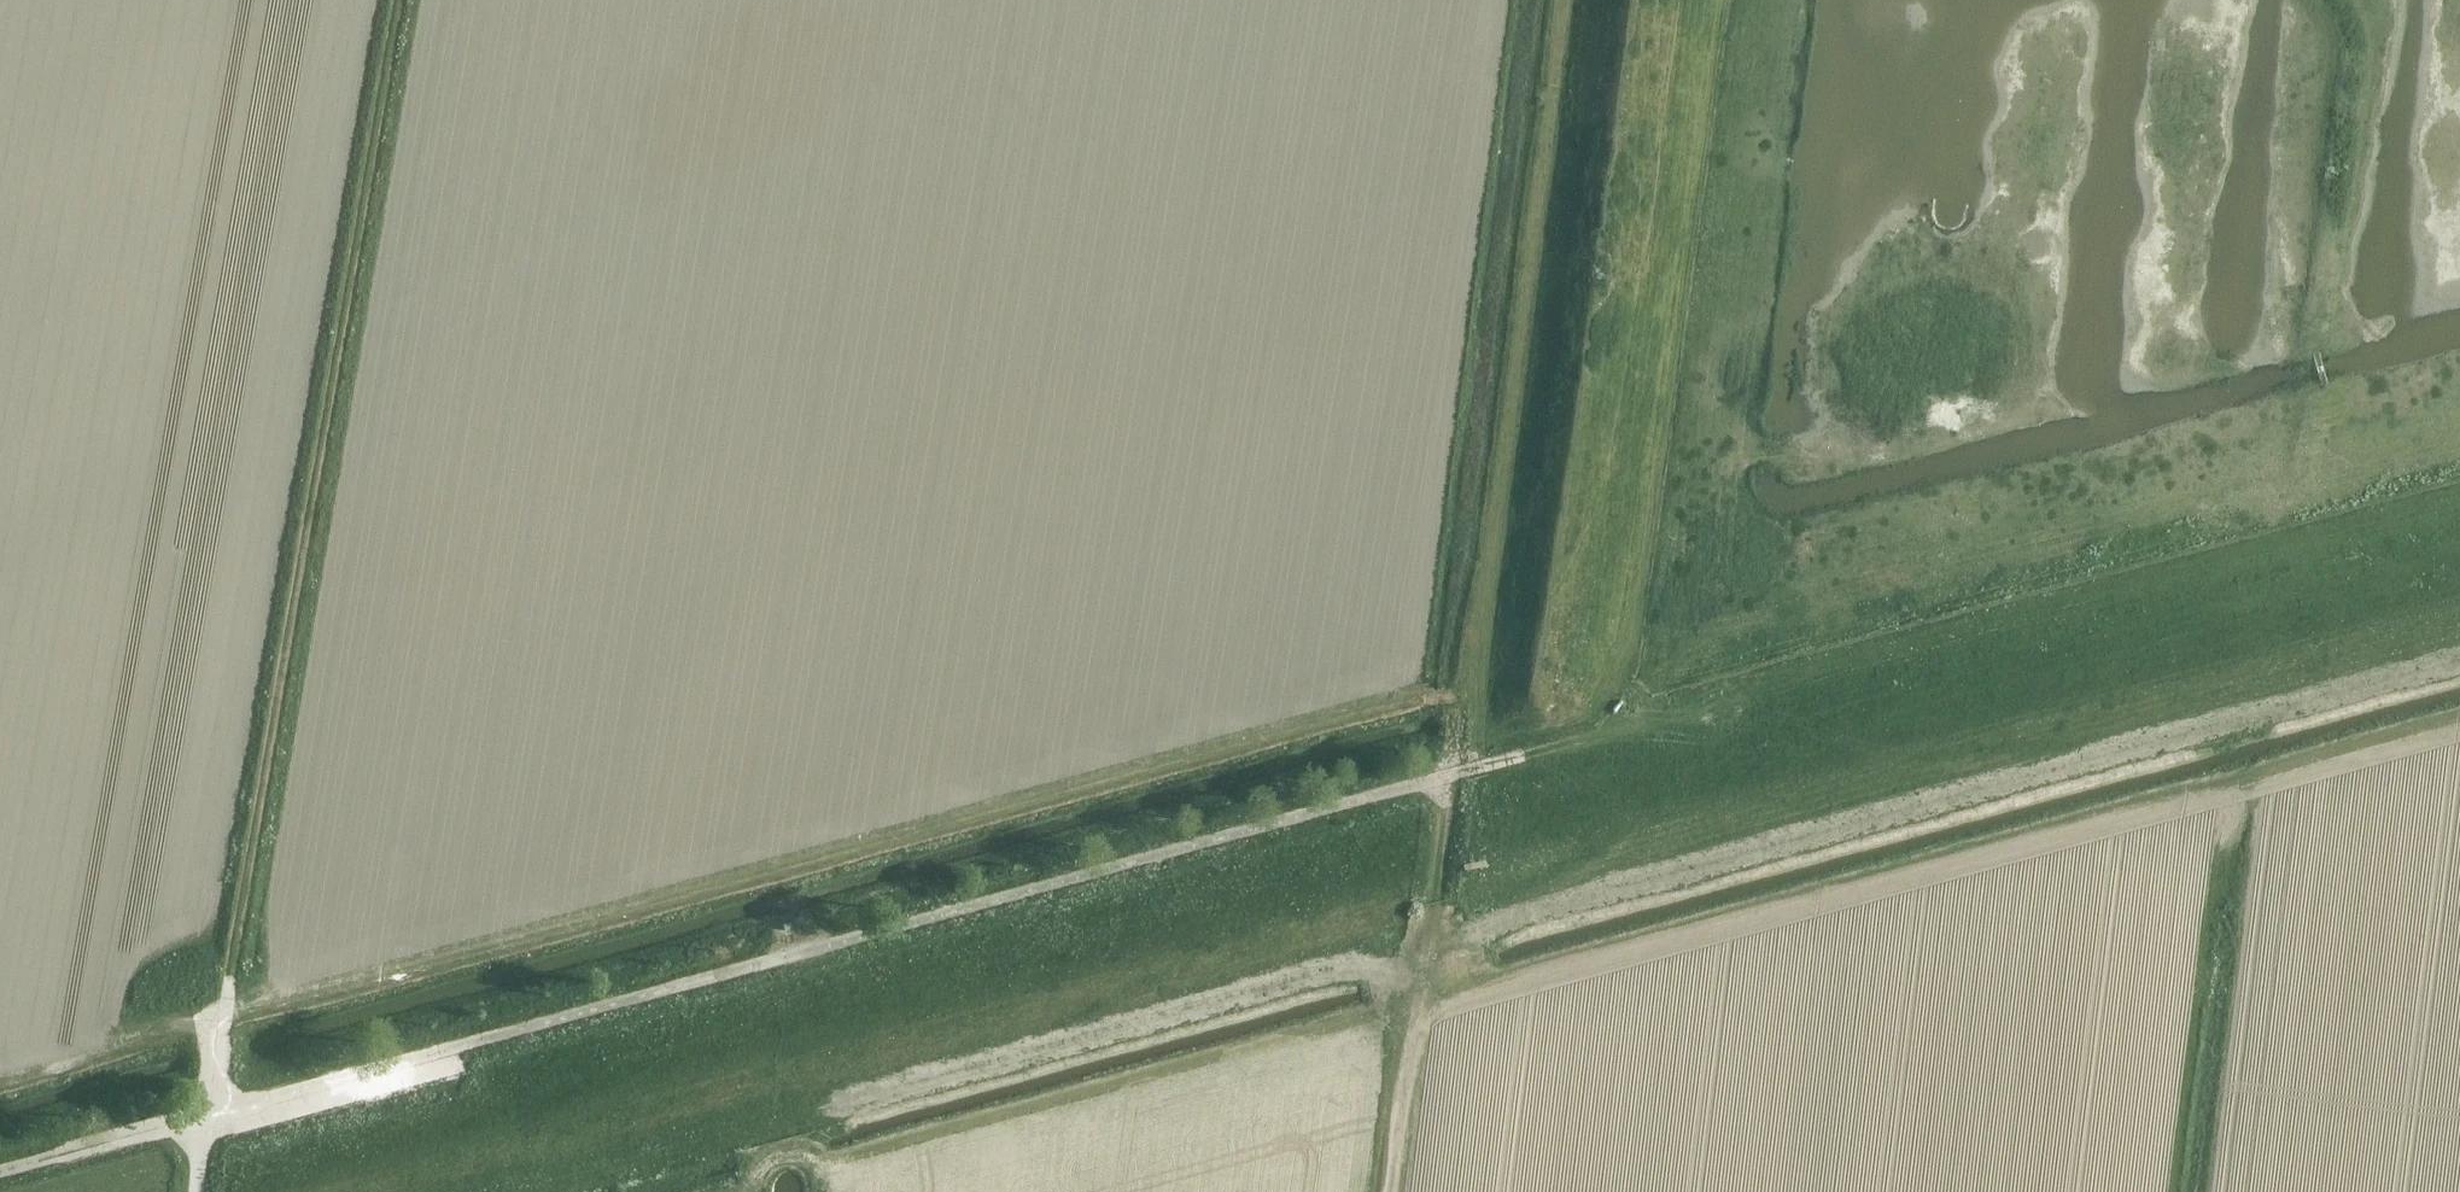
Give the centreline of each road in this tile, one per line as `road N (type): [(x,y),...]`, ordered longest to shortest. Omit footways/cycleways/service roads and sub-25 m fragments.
road 1 (track): [(206,1111),(398,0)]

